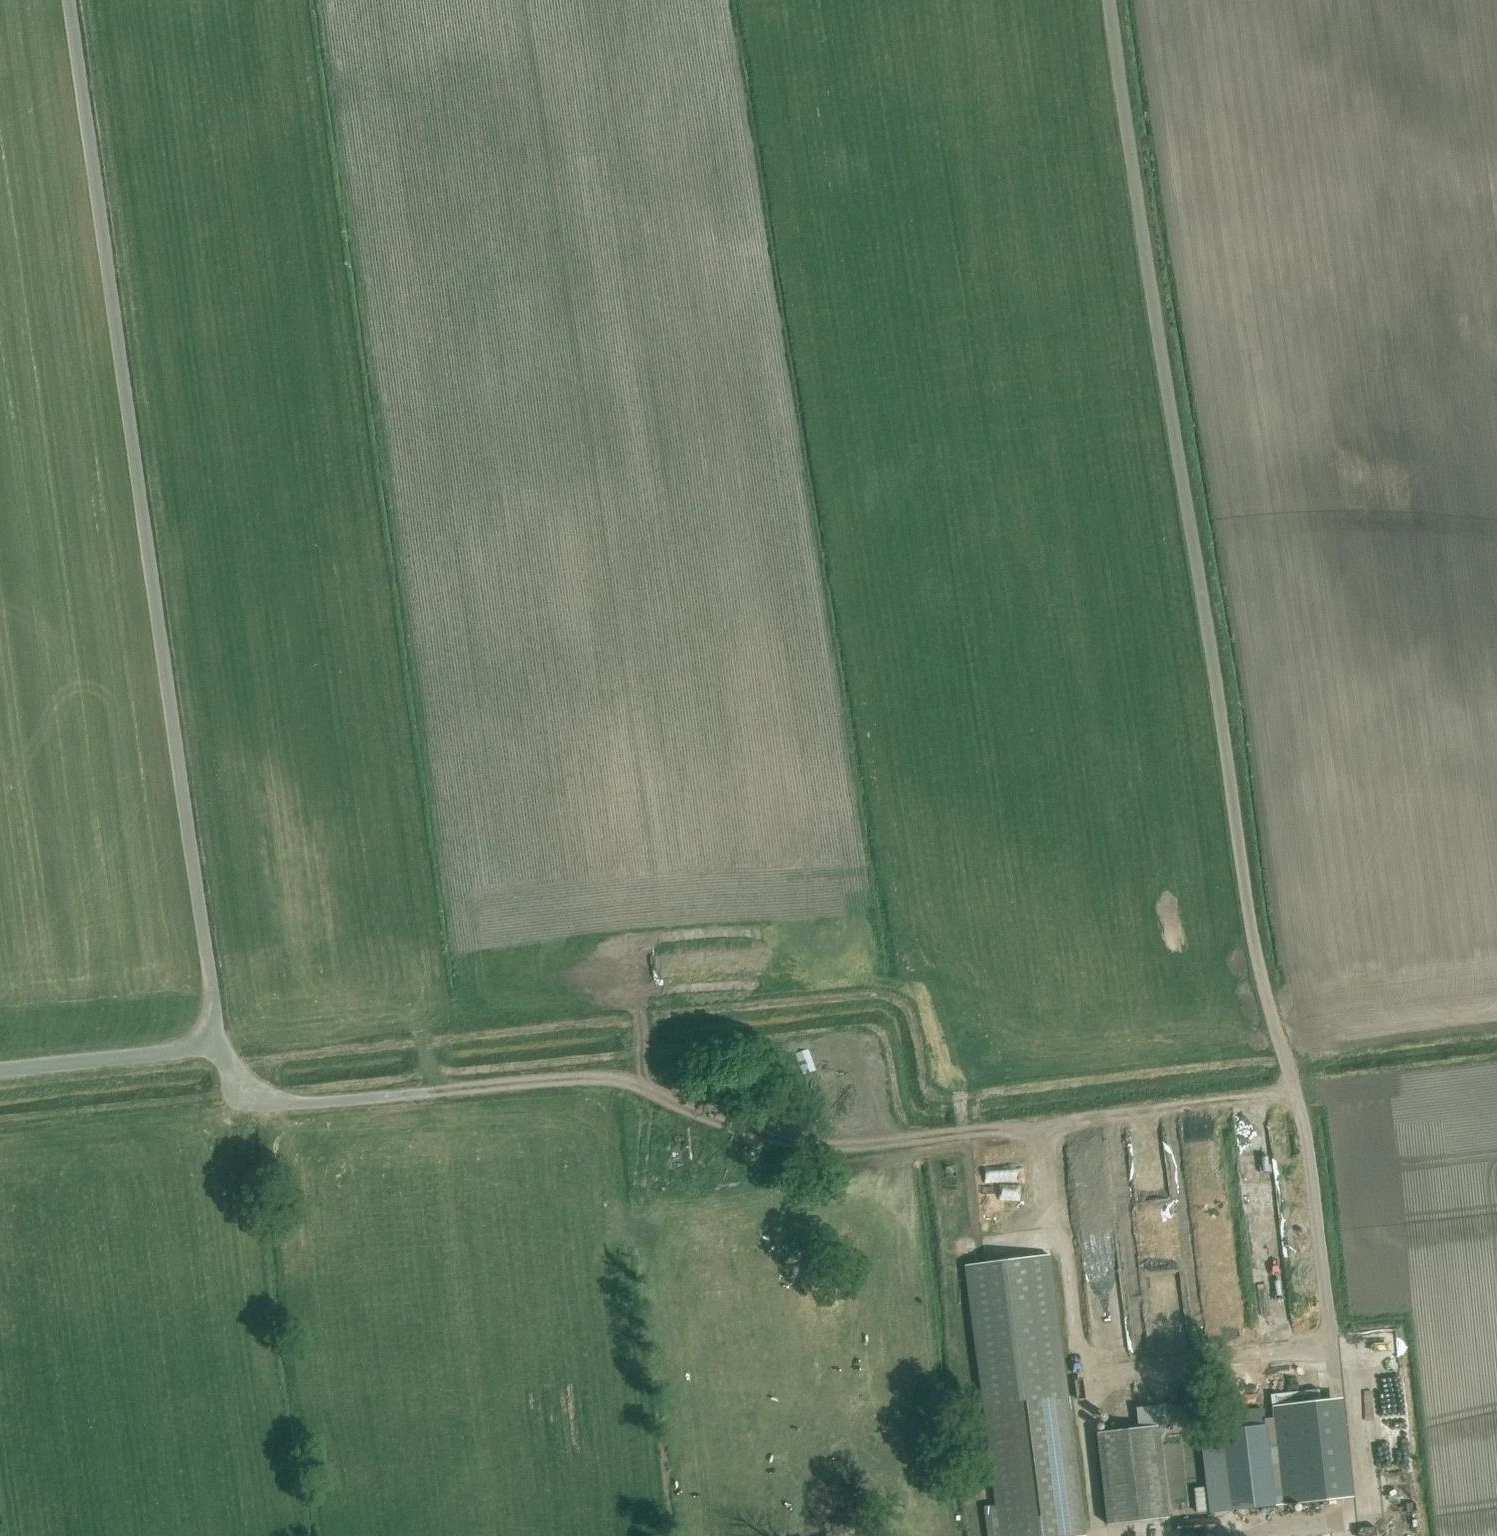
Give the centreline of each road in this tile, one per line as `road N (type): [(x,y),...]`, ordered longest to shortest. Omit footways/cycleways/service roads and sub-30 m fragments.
road 1 (unclassified): [(70,0),(216,1015),(206,1039),(176,1052),(0,1070)]
road 2 (track): [(1067,1233),(1043,1146),(1017,1131),(820,1148),(738,1129),(603,1078),(429,1092)]

